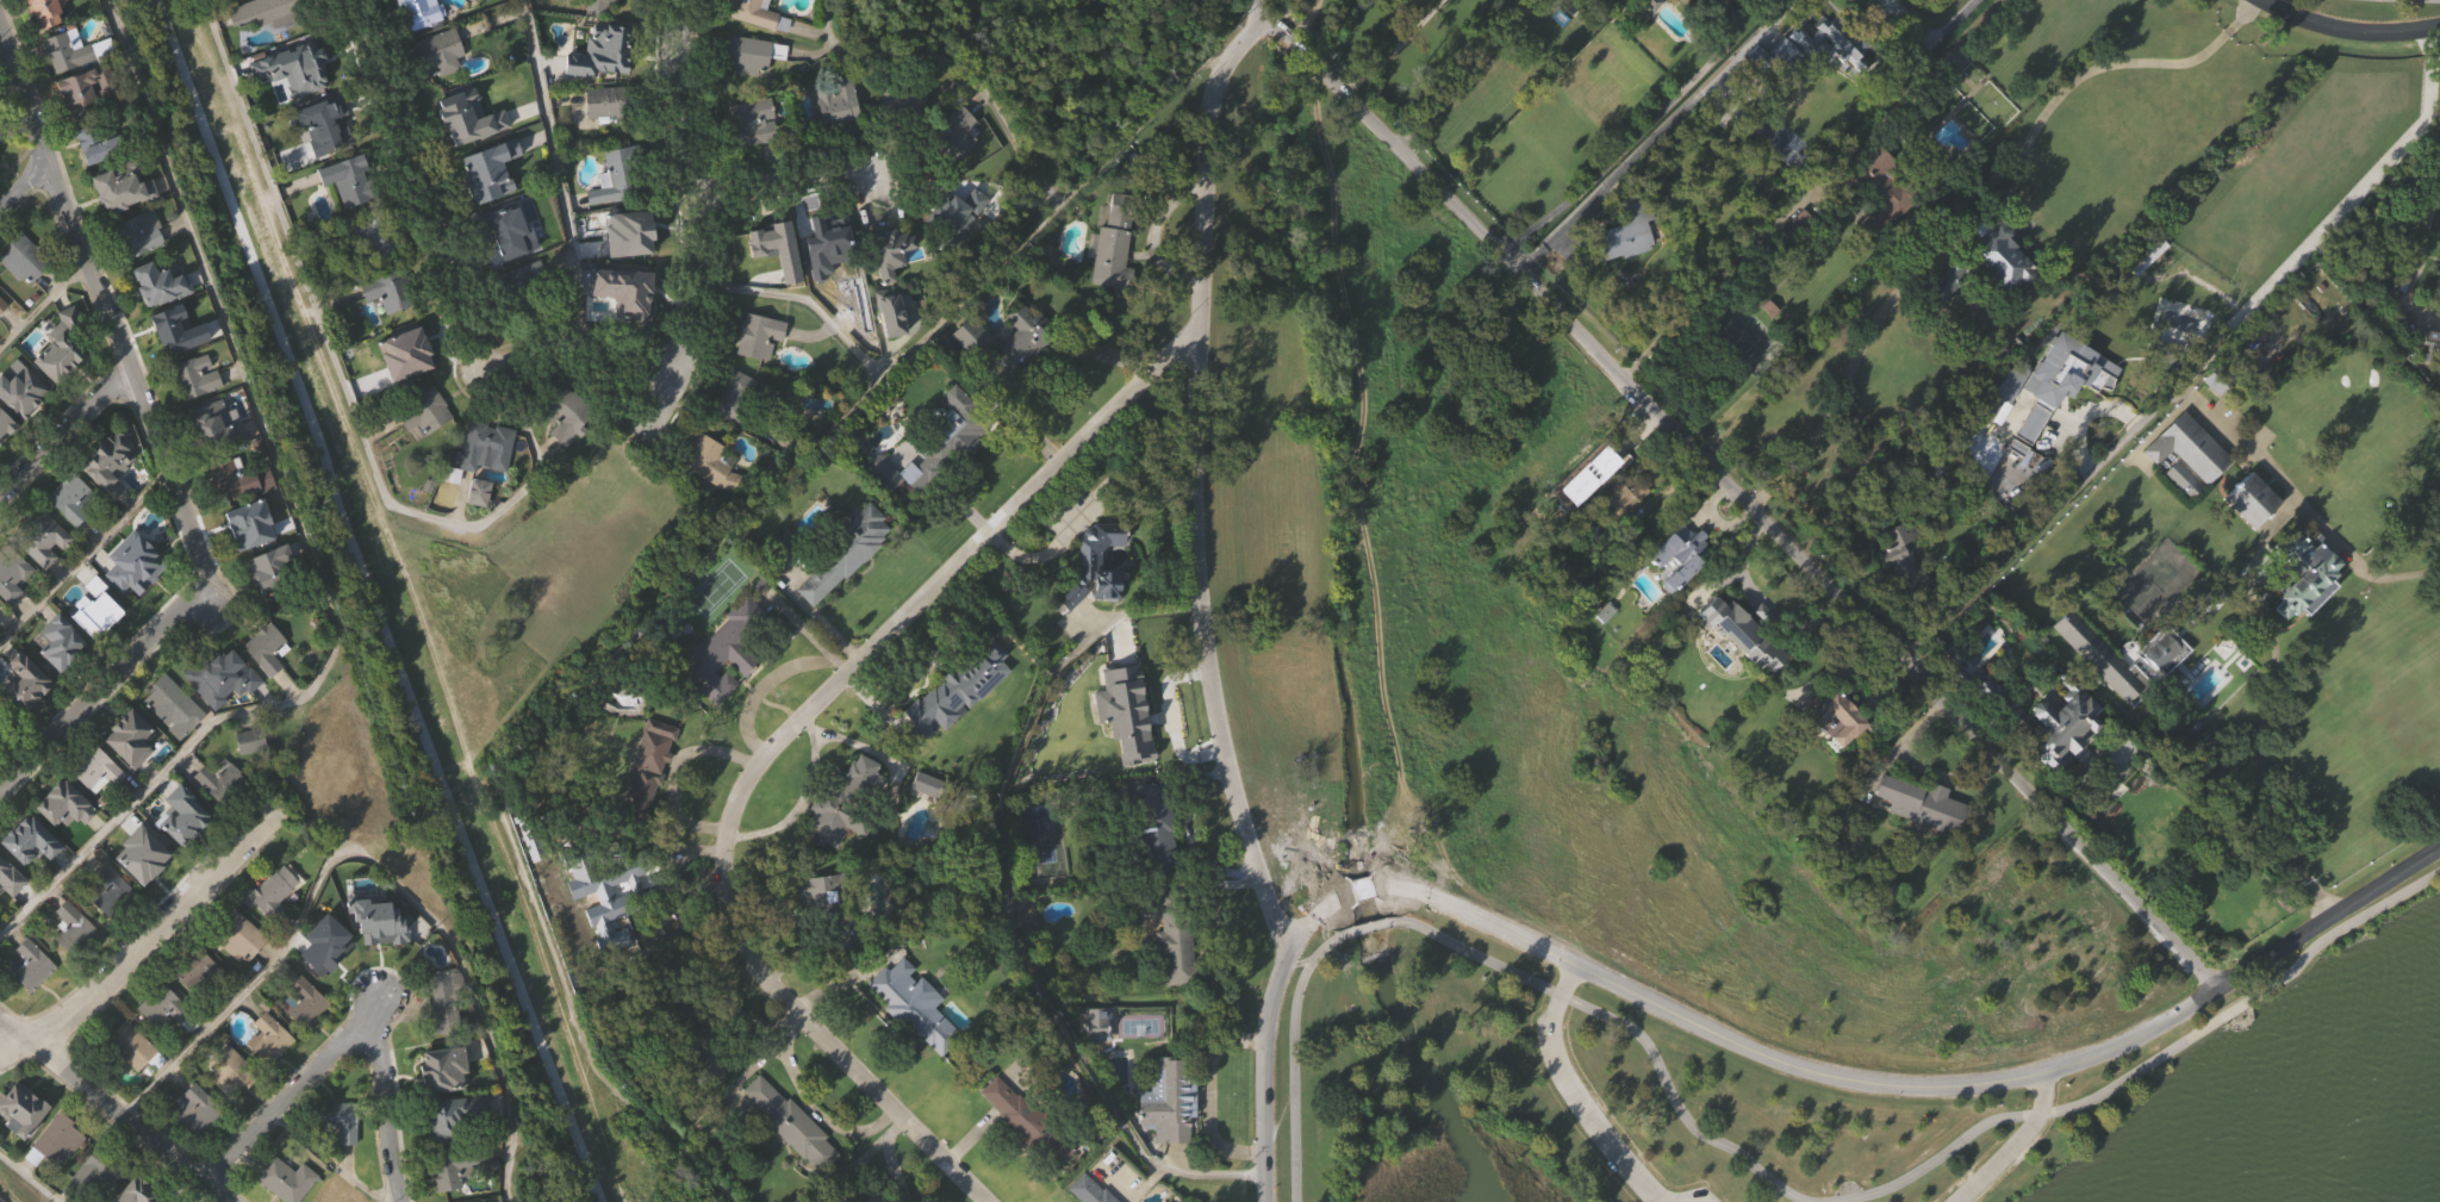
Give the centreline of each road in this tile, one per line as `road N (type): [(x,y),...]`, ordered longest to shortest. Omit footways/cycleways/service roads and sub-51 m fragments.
road 1 (residential): [(1224,0),(1507,285),(1620,411),(1664,418),(2215,989)]
road 2 (residential): [(988,1201),(759,971),(727,903),(730,818),(762,758),(1195,325)]
road 3 (tertiary): [(2439,849),(2131,1042),(2029,1075),(1938,1086),(1866,1082),(1768,1057),(1406,889)]
road 4 (residential): [(1255,31),(1227,61),(1203,120),(1193,550),(1227,777),(1275,921),(1295,943)]
road 5 (residential): [(0,795),(172,624),(207,577),(0,35)]
road 6 (residential): [(673,406),(596,388),(515,410),(486,401),(468,376),(332,0)]
road 7 (residential): [(648,462),(673,406),(702,281),(678,82),(693,0)]
road 8 (residential): [(204,1182),(332,1041),(354,1032),(381,1055),(401,1201)]
road 9 (residential): [(27,1041),(82,1004),(269,811)]
road 10 (tertiary): [(1343,897),(1295,943),(1275,992),(1265,1201)]
road 11 (residential): [(0,1020),(228,1201)]
road 12 (residential): [(699,216),(786,198),(838,198),(879,216)]
road 13 (tertiary): [(2261,0),(2360,33),(2439,28)]
road 14 (residential): [(0,497),(131,370)]

